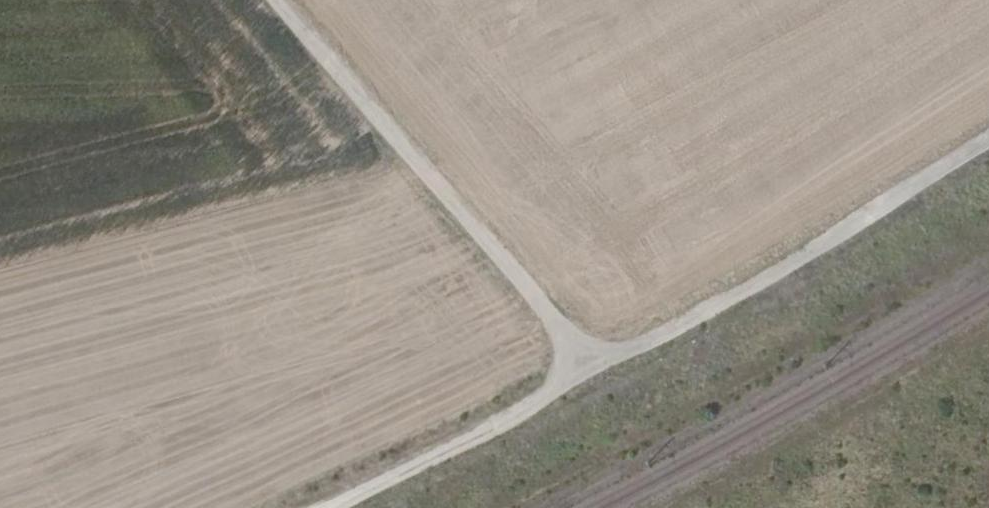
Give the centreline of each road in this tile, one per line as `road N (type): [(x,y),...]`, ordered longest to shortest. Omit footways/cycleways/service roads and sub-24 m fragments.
road 1 (track): [(586,371),(273,0)]
road 2 (track): [(586,371),(988,138)]
road 3 (track): [(317,507),(586,371)]

